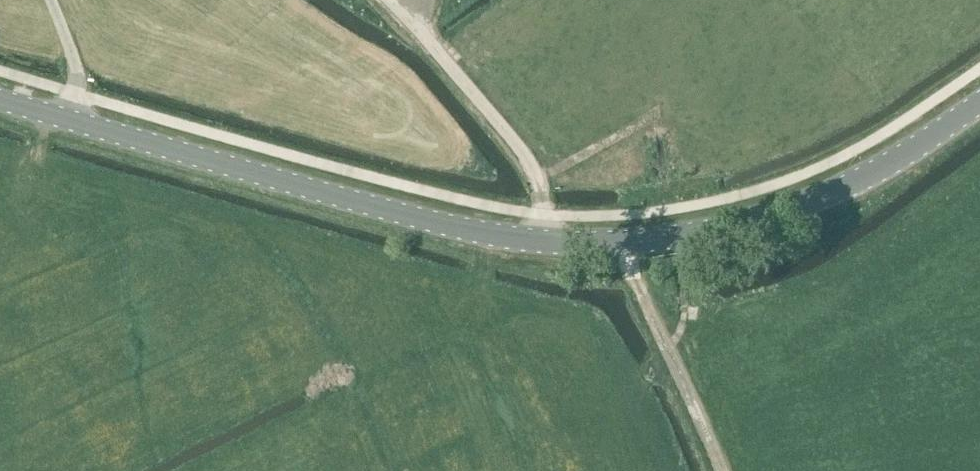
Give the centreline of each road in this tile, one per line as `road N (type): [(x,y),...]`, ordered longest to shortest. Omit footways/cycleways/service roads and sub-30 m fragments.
road 1 (secondary): [(0,100),(429,221),(558,243),(677,237),(773,215),(878,171),(979,103)]
road 2 (track): [(425,0),(423,31),(528,158),(541,198)]

